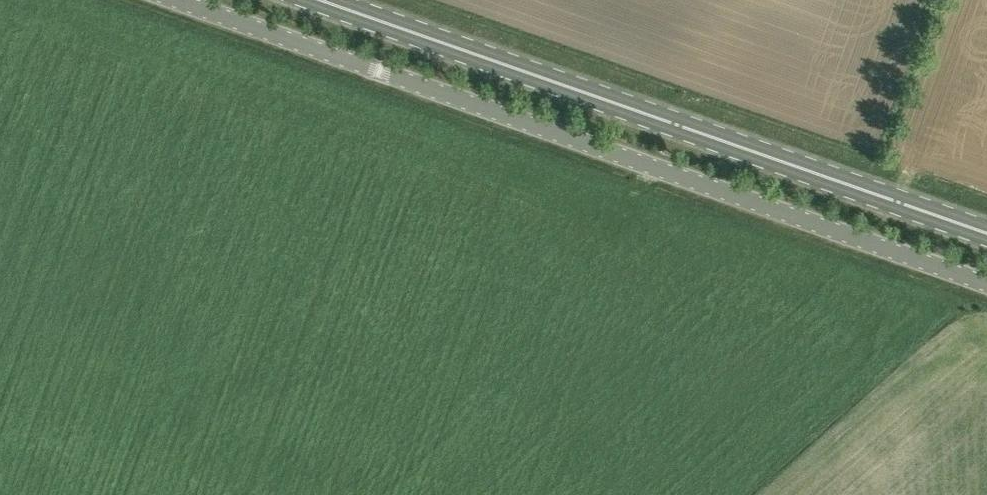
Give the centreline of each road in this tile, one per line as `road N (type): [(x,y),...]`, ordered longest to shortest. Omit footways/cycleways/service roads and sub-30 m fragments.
road 1 (unclassified): [(986,281),(181,0)]
road 2 (primary): [(986,235),(315,0)]

